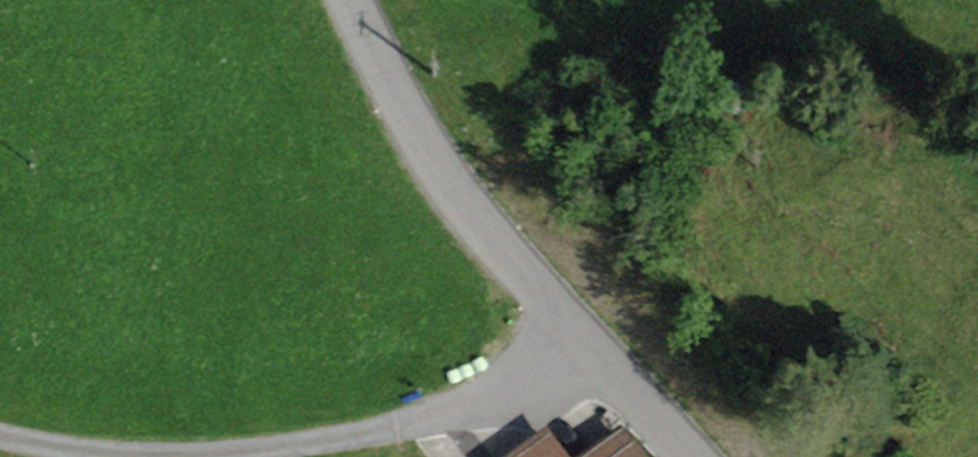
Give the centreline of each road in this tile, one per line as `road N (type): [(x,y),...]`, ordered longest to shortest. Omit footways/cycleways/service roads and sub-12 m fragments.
road 1 (unclassified): [(0,434),(112,454),(262,450),(441,414),(577,342)]
road 2 (unclassified): [(357,0),(461,208),(577,342)]
road 3 (unclassified): [(577,342),(677,456)]

